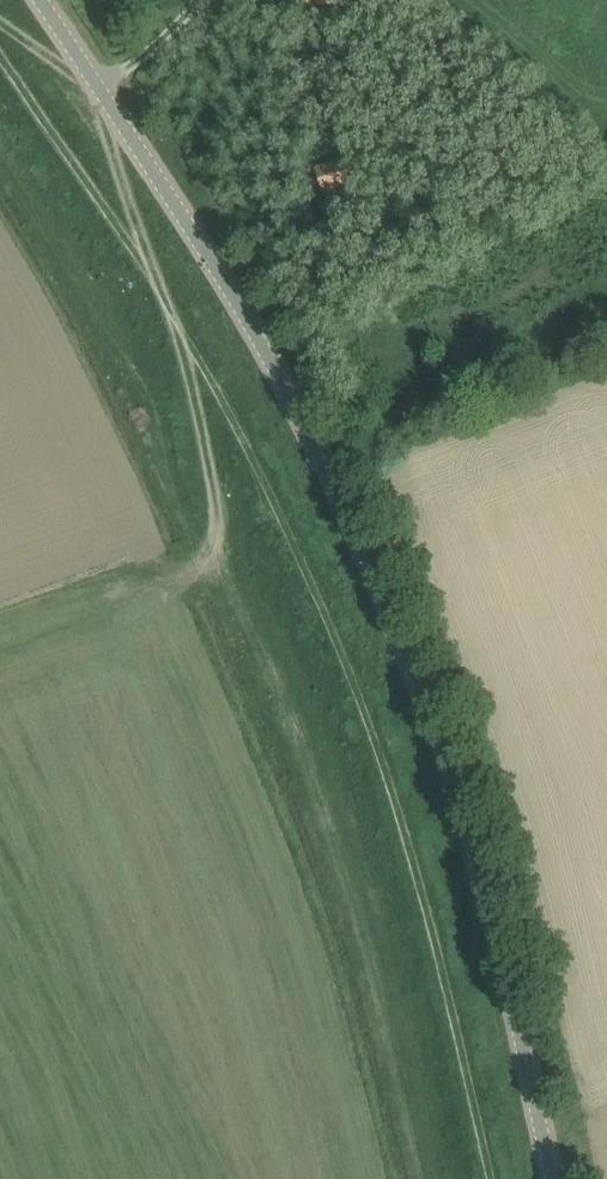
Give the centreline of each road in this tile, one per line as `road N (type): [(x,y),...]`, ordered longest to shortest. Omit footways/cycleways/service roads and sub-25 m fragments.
road 1 (tertiary): [(559,1178),(471,810),(379,560),(45,0)]
road 2 (track): [(0,51),(178,325),(260,473),(365,706),(411,846),(490,1178)]
road 3 (track): [(178,584),(216,550),(222,528),(178,325),(103,120),(109,104)]

